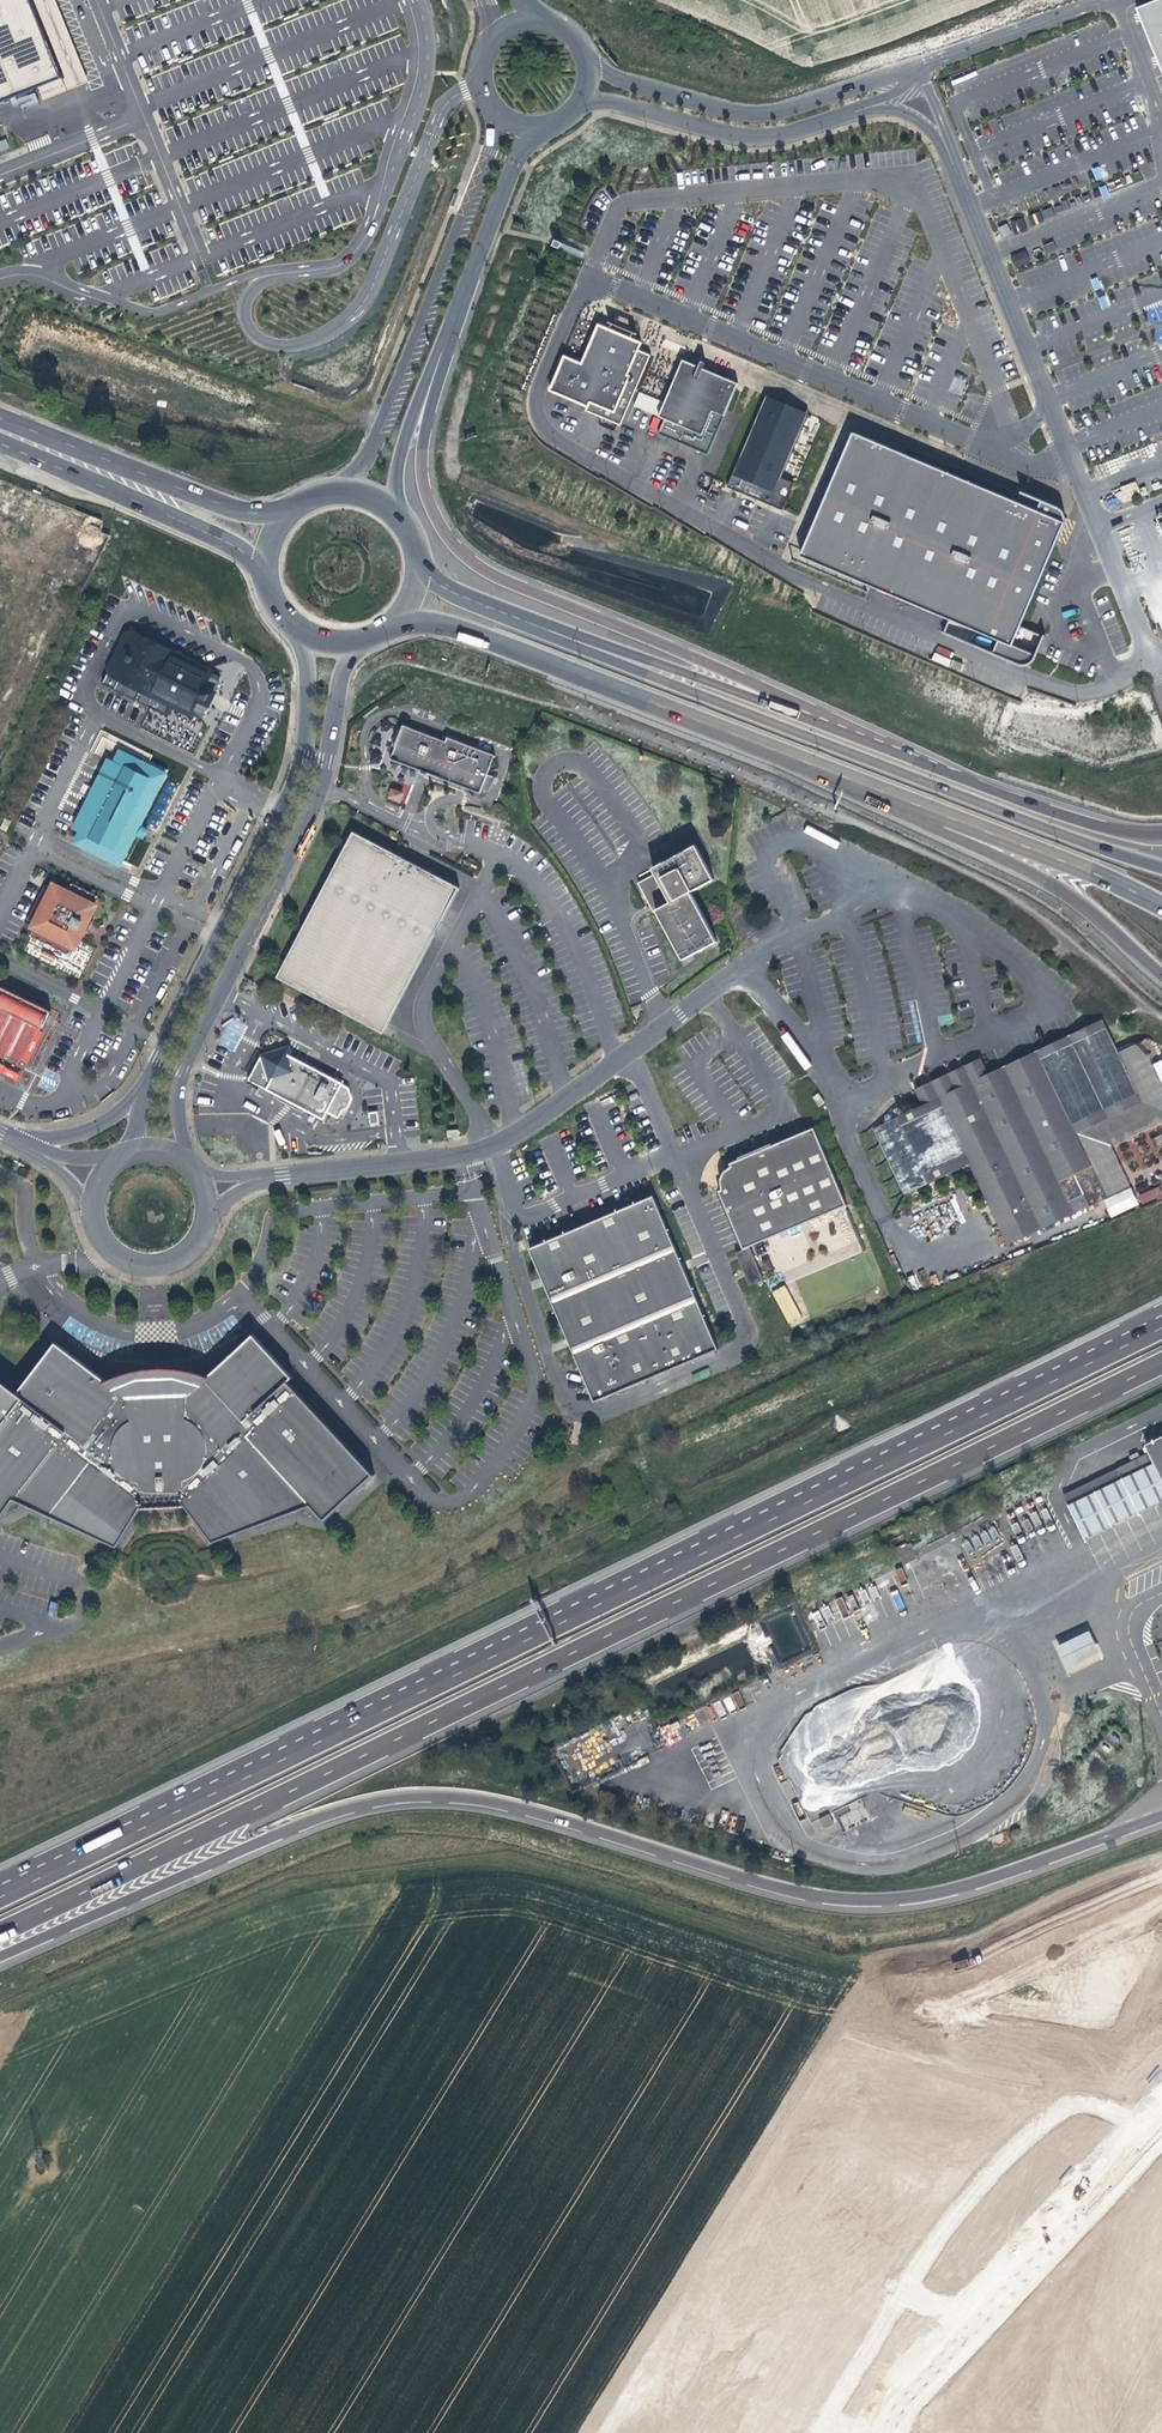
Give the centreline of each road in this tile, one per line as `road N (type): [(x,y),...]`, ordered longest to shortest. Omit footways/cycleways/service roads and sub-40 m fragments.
road 1 (motorway): [(0,1930),(1161,1361)]
road 2 (motorway): [(1103,1353),(0,1896)]
road 3 (motorway): [(0,1961),(334,1813),(394,1797),(456,1795),(541,1813),(769,1886),(878,1902),(926,1897),(1161,1815)]
road 4 (unclassified): [(1148,652),(1117,688),(1076,695),(1029,683),(789,576),(570,449),(545,428),(540,398),(584,287),(609,283)]
road 5 (unclassified): [(847,734),(791,699),(496,573),(452,542),(423,481),(422,452),(443,383),(448,331)]
road 6 (unclassified): [(191,1168),(175,1093),(321,787),(342,672),(368,637)]
road 7 (unclassified): [(760,942),(514,1129),(446,1156),(254,1179)]
road 8 (primary): [(1161,865),(638,667)]
road 9 (primary): [(393,620),(449,624),(679,705),(875,789)]
road 10 (unclassified): [(1148,2128),(1104,2108),(1075,2107),(1022,2139),(930,2251),(816,2432)]
road 11 (unclassified): [(301,632),(309,697),(293,785),(145,1084)]
road 12 (unclassified): [(894,2432),(911,2392),(1002,2279),(1148,2128)]
road 13 (unclassified): [(920,65),(781,110),(740,111),(587,61)]
road 14 (primary): [(875,789),(1068,893),(1161,970)]
road 15 (motorway): [(1161,833),(1111,826),(847,734)]
road 16 (primary): [(875,789),(1161,905)]
road 17 (unclassified): [(1051,401),(948,140)]
road 18 (unclassified): [(580,103),(607,101),(767,136),(853,112)]
road 19 (primary): [(638,667),(461,597),(415,562)]
road 20 (unclassified): [(448,331),(513,162),(547,127)]
road 21 (motorway): [(847,734),(672,671),(638,667)]
road 22 (unclassified): [(1108,0),(920,65)]
road 23 (unclassified): [(395,515),(400,460),(448,331)]
road 24 (unclassified): [(1074,459),(1025,460),(986,443),(1028,428),(1051,401)]
road 25 (unclassified): [(1161,157),(1156,113),(1111,0)]
road 26 (primary): [(137,485),(220,537),(265,579)]
road 27 (primary): [(284,514),(137,485)]
road 28 (primary): [(0,429),(137,485)]
road 29 (unclassified): [(145,1084),(99,1125),(25,1144)]
road 30 (unclassified): [(90,1220),(106,1248),(136,1264),(172,1260),(198,1236)]
road 31 (unclassified): [(495,37),(480,68),(486,100),(507,121),(547,127)]
road 32 (unclassified): [(1100,527),(1148,652)]
road 33 (primary): [(395,515),(339,491),(284,514)]

